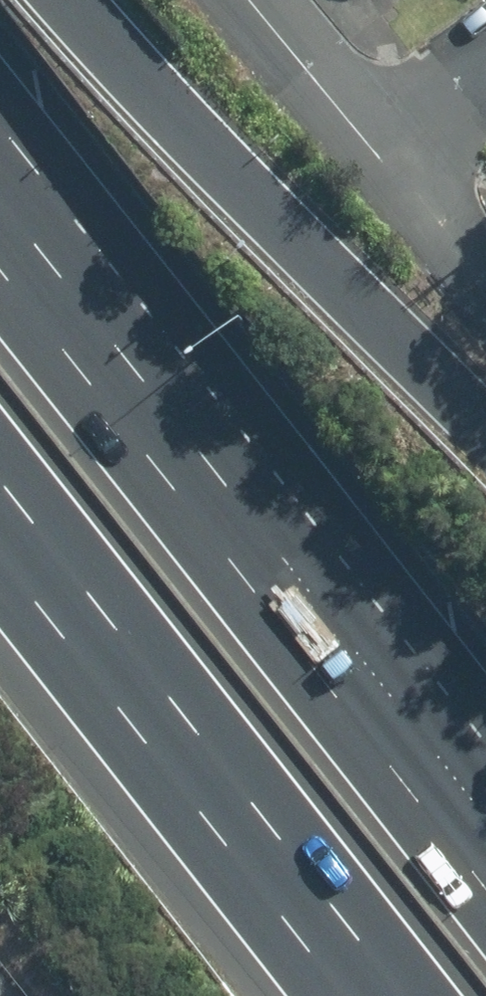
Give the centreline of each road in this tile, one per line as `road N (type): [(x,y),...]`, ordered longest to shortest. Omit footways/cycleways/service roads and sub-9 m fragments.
road 1 (motorway): [(0,276),(485,867)]
road 2 (motorway): [(411,995),(0,474)]
road 3 (motorway): [(79,0),(485,420)]
road 4 (residential): [(274,0),(391,145)]
road 5 (residential): [(391,145),(485,282)]
road 6 (residential): [(391,145),(485,70)]

